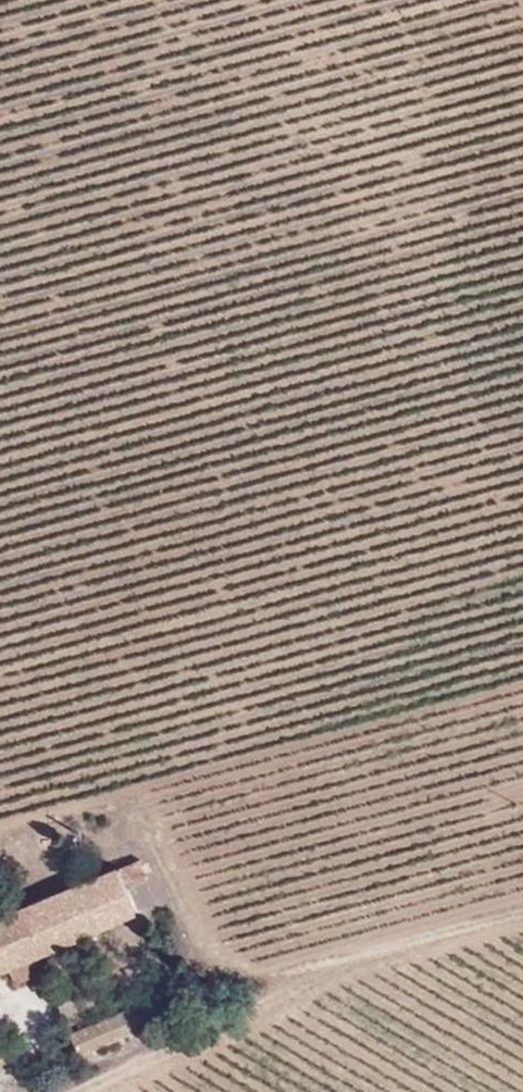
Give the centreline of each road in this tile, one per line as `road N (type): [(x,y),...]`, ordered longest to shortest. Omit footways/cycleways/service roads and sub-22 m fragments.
road 1 (track): [(42,1091),(174,1038),(264,971),(522,905)]

